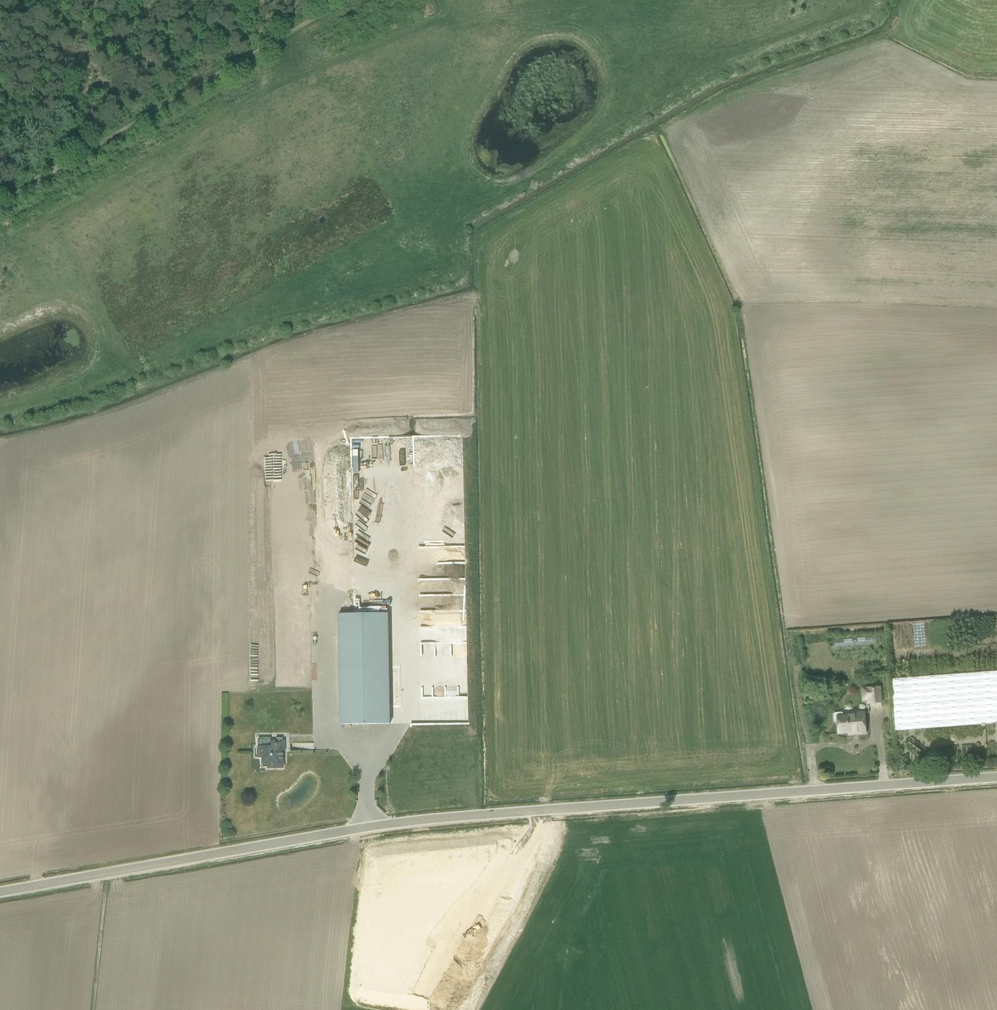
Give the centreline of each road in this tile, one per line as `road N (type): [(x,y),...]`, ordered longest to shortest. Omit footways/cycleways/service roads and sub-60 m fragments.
road 1 (unclassified): [(0,896),(367,834),(996,778)]
road 2 (track): [(0,204),(343,0)]

